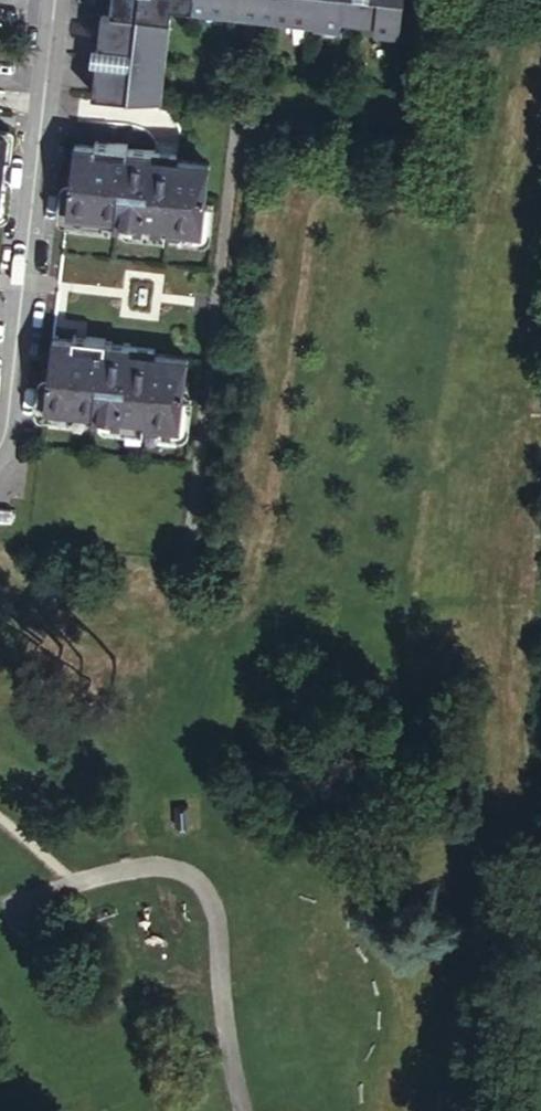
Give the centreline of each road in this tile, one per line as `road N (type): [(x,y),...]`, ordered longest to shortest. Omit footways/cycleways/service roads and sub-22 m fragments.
road 1 (unclassified): [(0,437),(53,0)]

